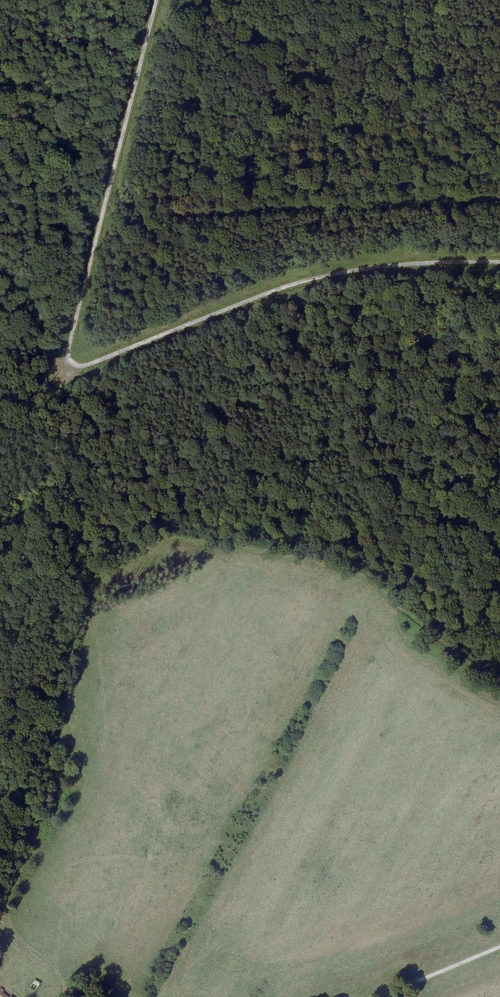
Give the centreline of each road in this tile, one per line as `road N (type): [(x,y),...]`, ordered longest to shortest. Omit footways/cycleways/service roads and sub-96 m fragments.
road 1 (unclassified): [(499,262),(376,268),(302,281),(68,366),(154,0)]
road 2 (unclassified): [(499,946),(377,996)]

